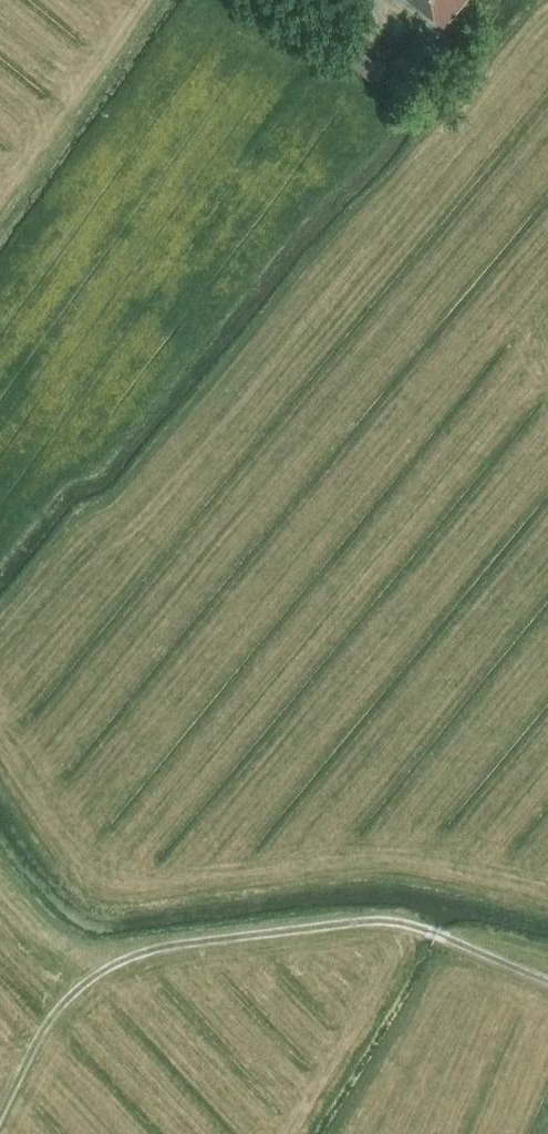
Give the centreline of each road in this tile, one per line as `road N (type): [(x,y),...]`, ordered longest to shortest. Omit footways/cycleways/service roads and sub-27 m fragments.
road 1 (track): [(547,977),(393,921),(157,947),(94,974),(56,1010),(0,1112)]

